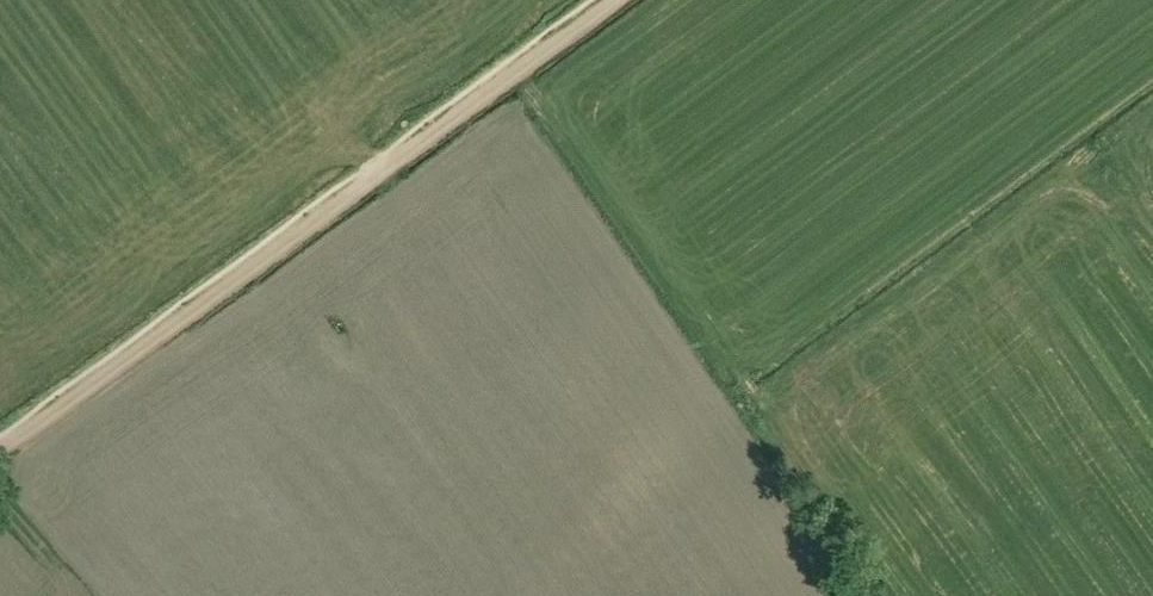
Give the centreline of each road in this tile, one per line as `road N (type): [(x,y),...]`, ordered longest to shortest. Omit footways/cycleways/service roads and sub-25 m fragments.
road 1 (track): [(614,0),(0,448)]

